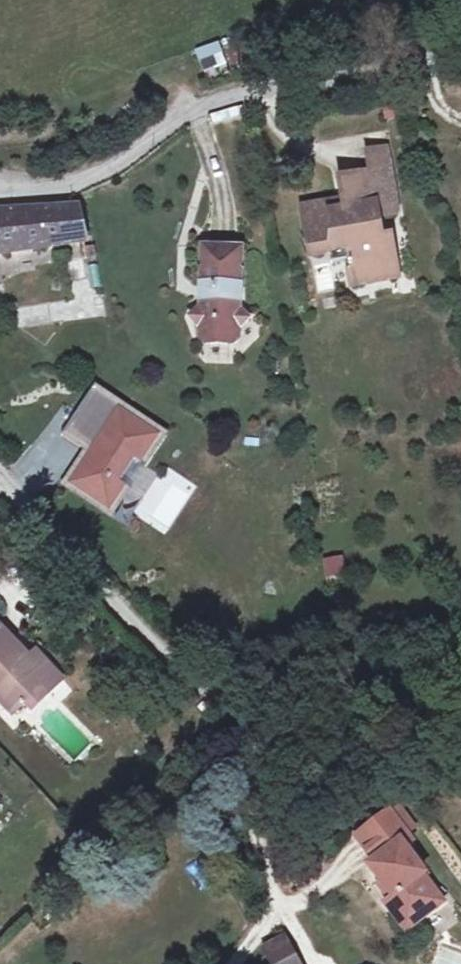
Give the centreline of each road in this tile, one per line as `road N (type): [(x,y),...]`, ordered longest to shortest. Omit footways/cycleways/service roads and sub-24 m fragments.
road 1 (unclassified): [(460,678),(397,674),(234,697),(202,686),(151,642),(0,479)]
road 2 (unclassified): [(0,196),(109,170),(209,103),(460,52)]

